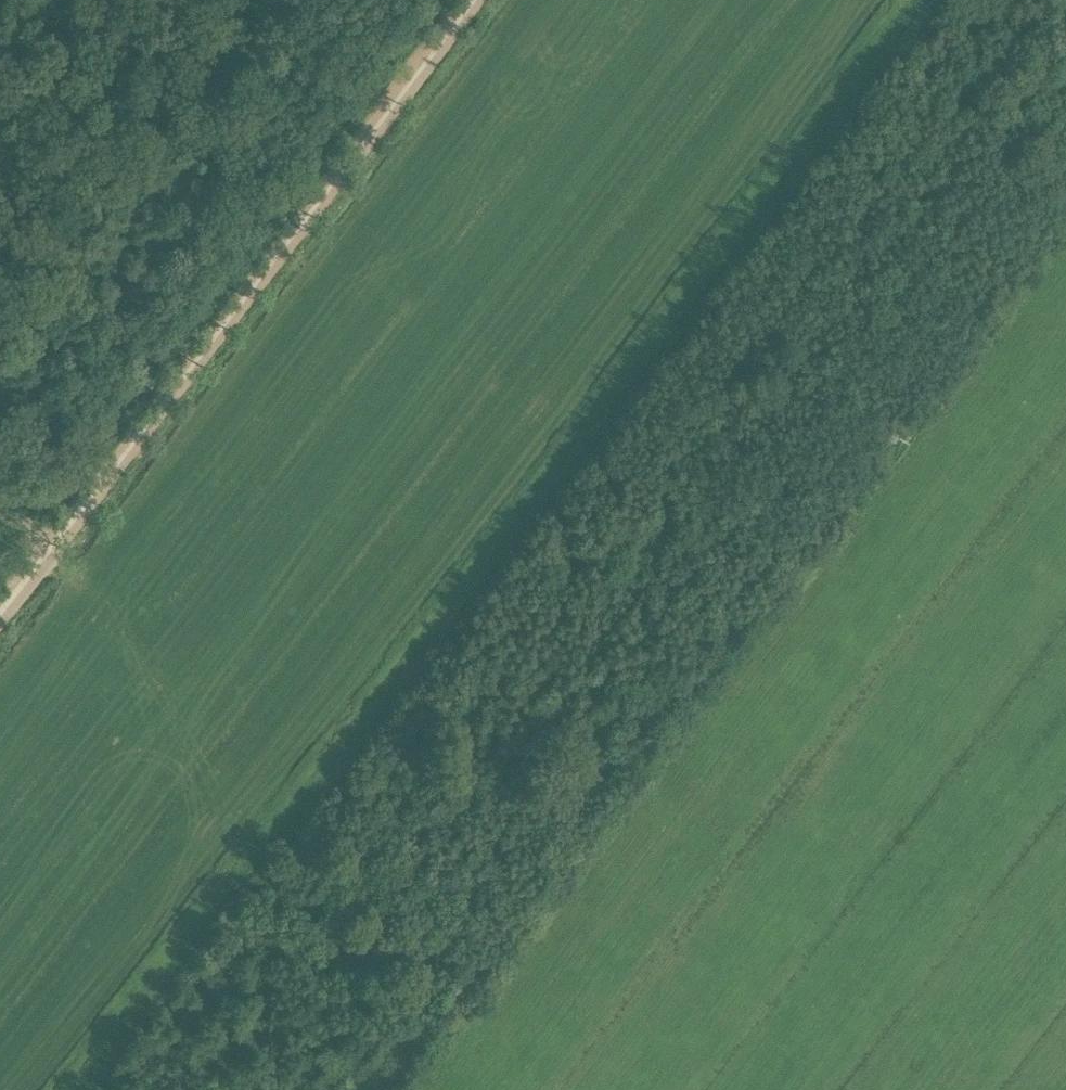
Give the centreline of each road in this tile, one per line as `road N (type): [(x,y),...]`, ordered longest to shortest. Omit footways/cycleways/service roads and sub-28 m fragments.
road 1 (tertiary): [(0,614),(473,0)]

